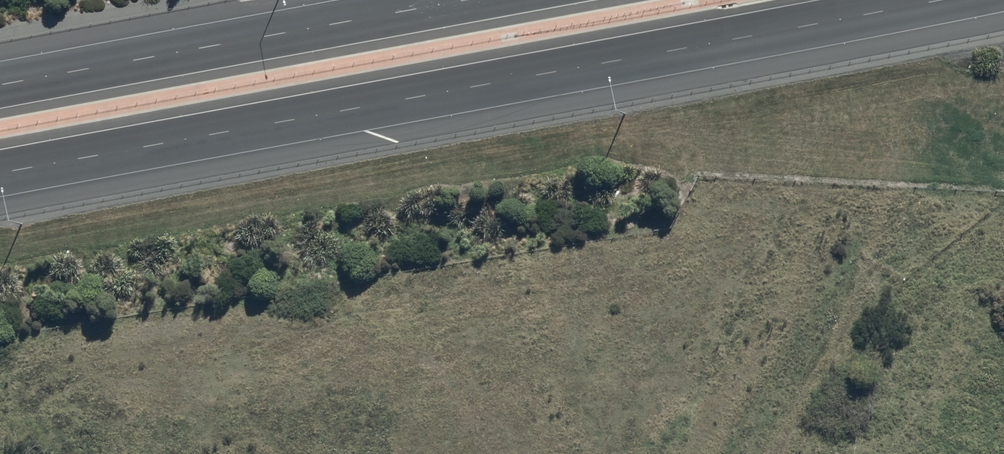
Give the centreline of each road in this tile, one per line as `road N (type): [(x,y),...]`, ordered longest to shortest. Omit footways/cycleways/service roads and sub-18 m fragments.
road 1 (motorway): [(938,0),(0,172)]
road 2 (motorway): [(0,83),(461,0)]

